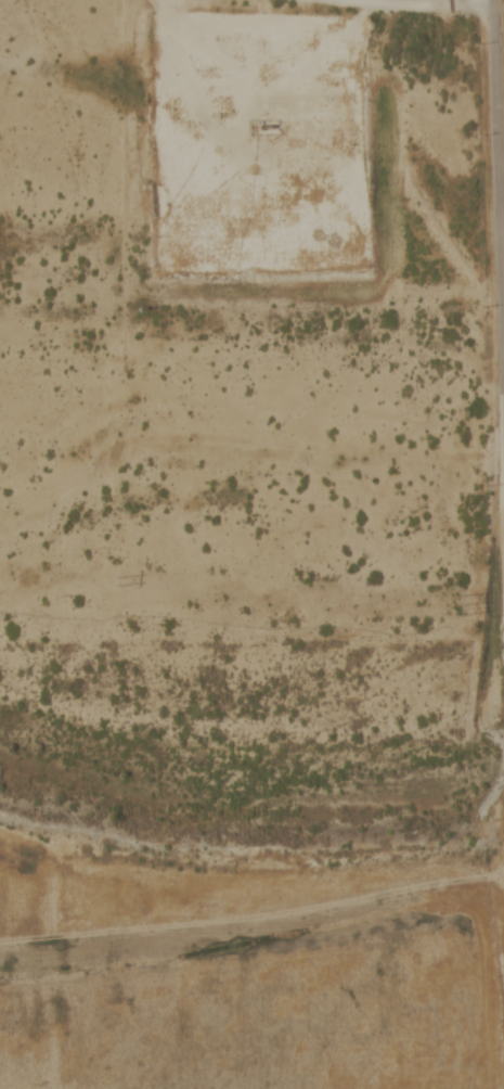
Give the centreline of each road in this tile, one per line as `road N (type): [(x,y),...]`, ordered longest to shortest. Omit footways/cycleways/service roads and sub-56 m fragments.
road 1 (residential): [(503,837),(312,858),(161,848),(0,811)]
road 2 (residential): [(503,452),(494,0)]
road 3 (residential): [(494,4),(343,0)]

